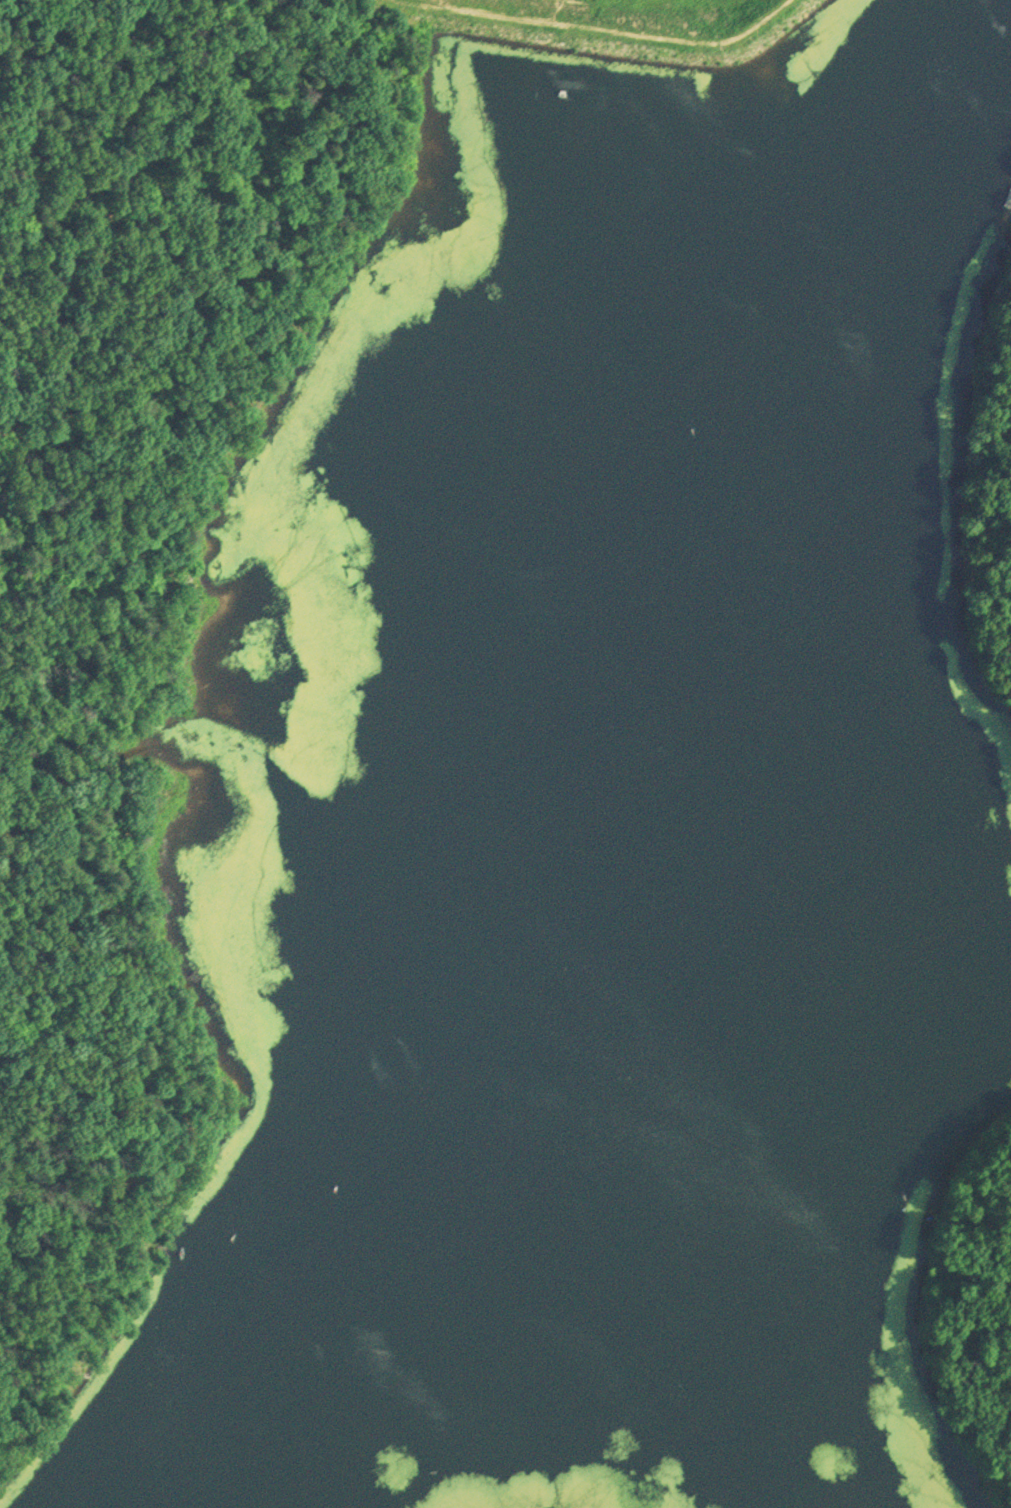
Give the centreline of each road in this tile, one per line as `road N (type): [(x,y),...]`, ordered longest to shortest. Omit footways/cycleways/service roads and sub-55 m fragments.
road 1 (track): [(387,0),(720,40),(777,0)]

